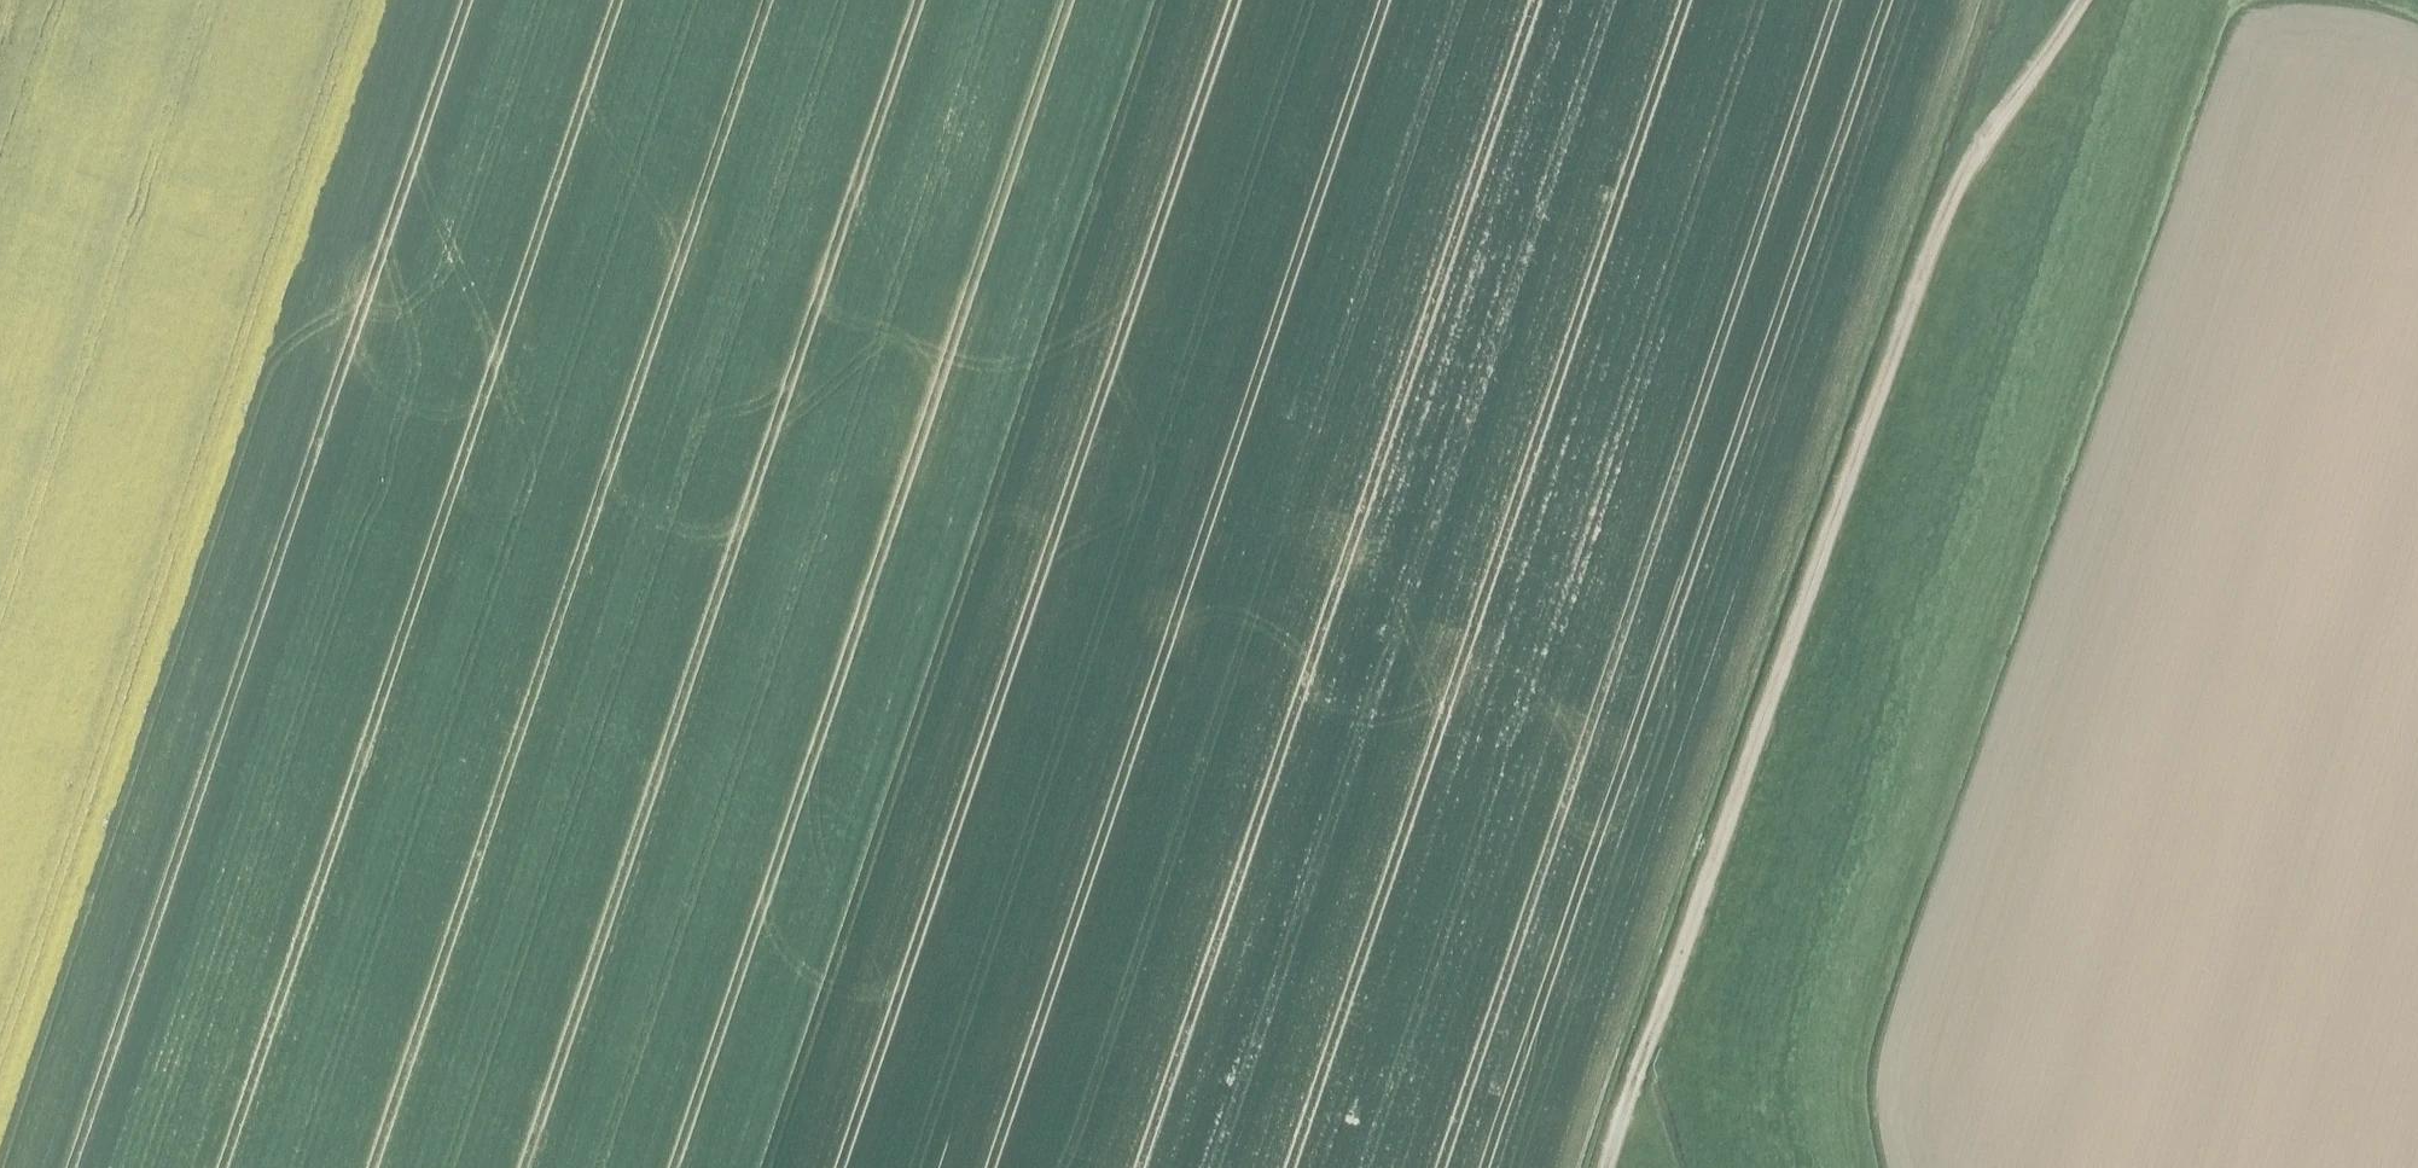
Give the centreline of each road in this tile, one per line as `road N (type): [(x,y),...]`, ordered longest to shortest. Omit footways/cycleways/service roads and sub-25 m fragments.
road 1 (track): [(2087,0),(1990,135),(1928,261),(1611,1167)]

